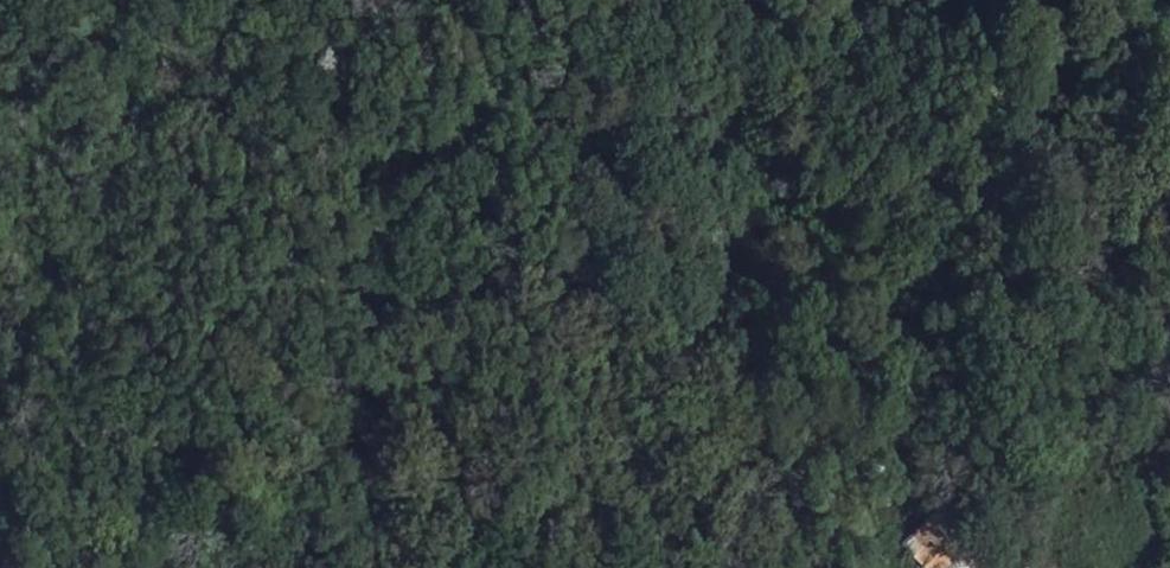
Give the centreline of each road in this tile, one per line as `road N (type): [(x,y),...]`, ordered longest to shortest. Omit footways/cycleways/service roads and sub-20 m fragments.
road 1 (track): [(1169,455),(1094,360),(954,274),(845,160),(762,19),(759,0)]

